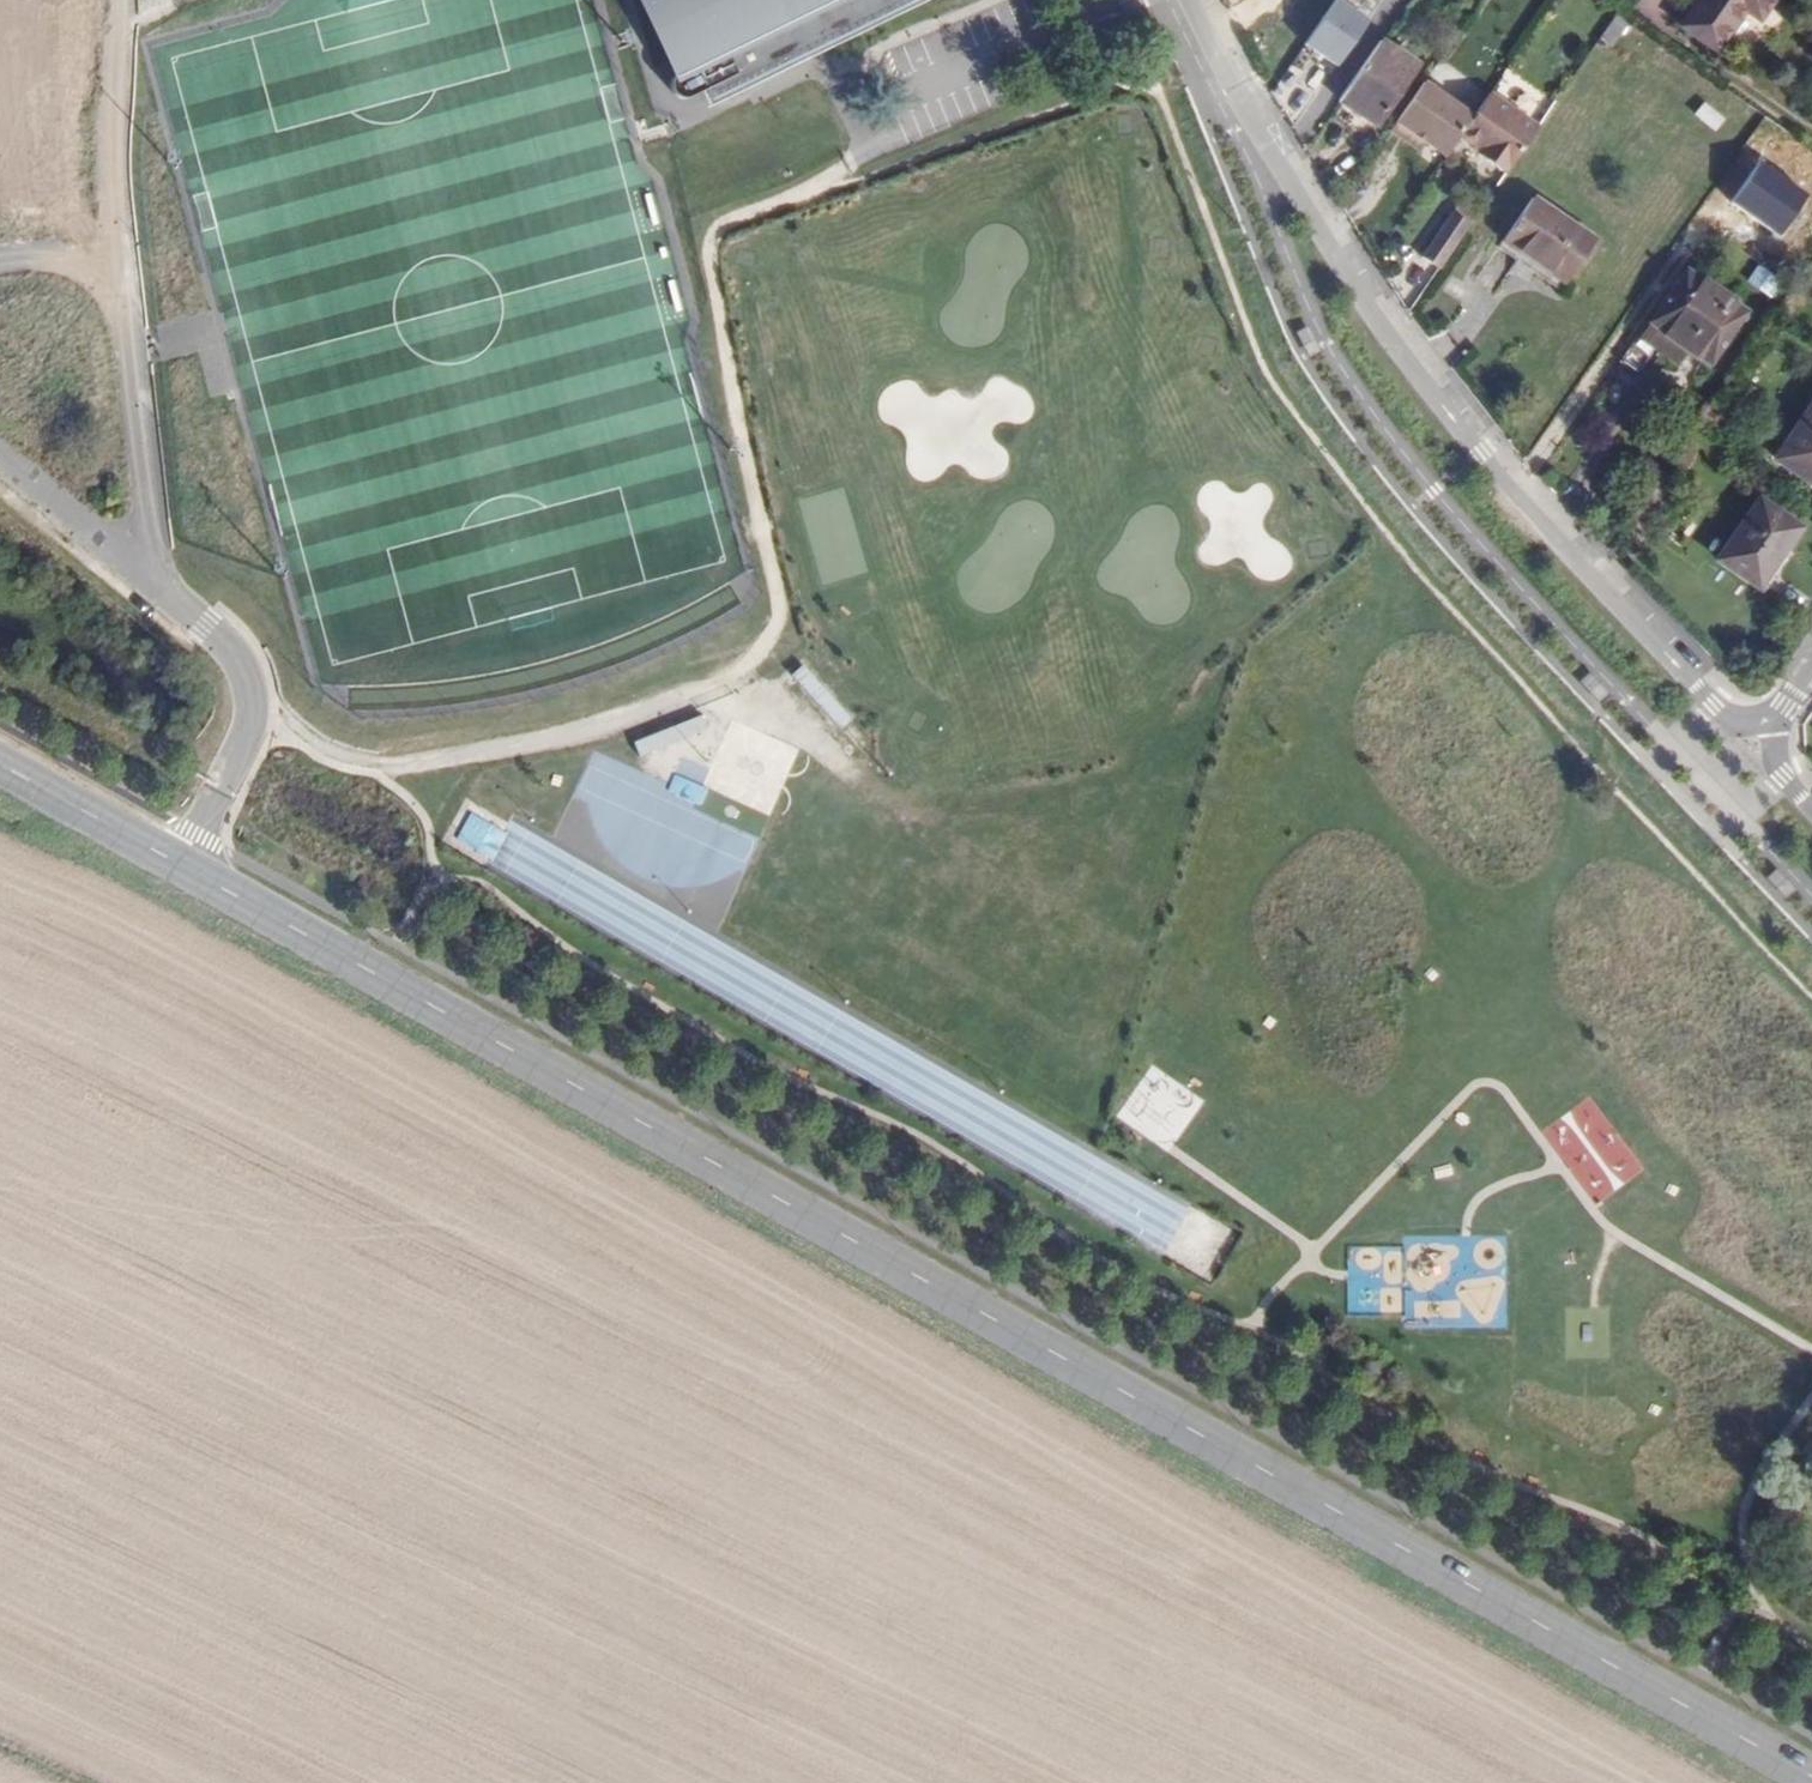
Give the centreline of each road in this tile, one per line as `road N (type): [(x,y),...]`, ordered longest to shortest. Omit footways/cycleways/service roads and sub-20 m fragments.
road 1 (unclassified): [(0,766),(1422,1552),(1811,1779)]
road 2 (residential): [(1192,0),(1351,279),(1483,451),(1715,704),(1760,738)]

